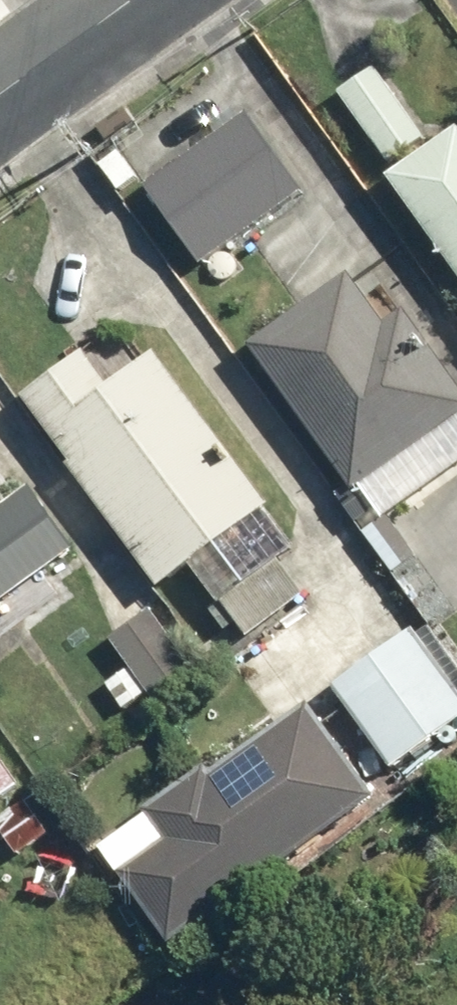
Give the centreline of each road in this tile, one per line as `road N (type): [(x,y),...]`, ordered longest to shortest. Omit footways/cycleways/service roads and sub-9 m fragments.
road 1 (residential): [(0,96),(134,0)]

